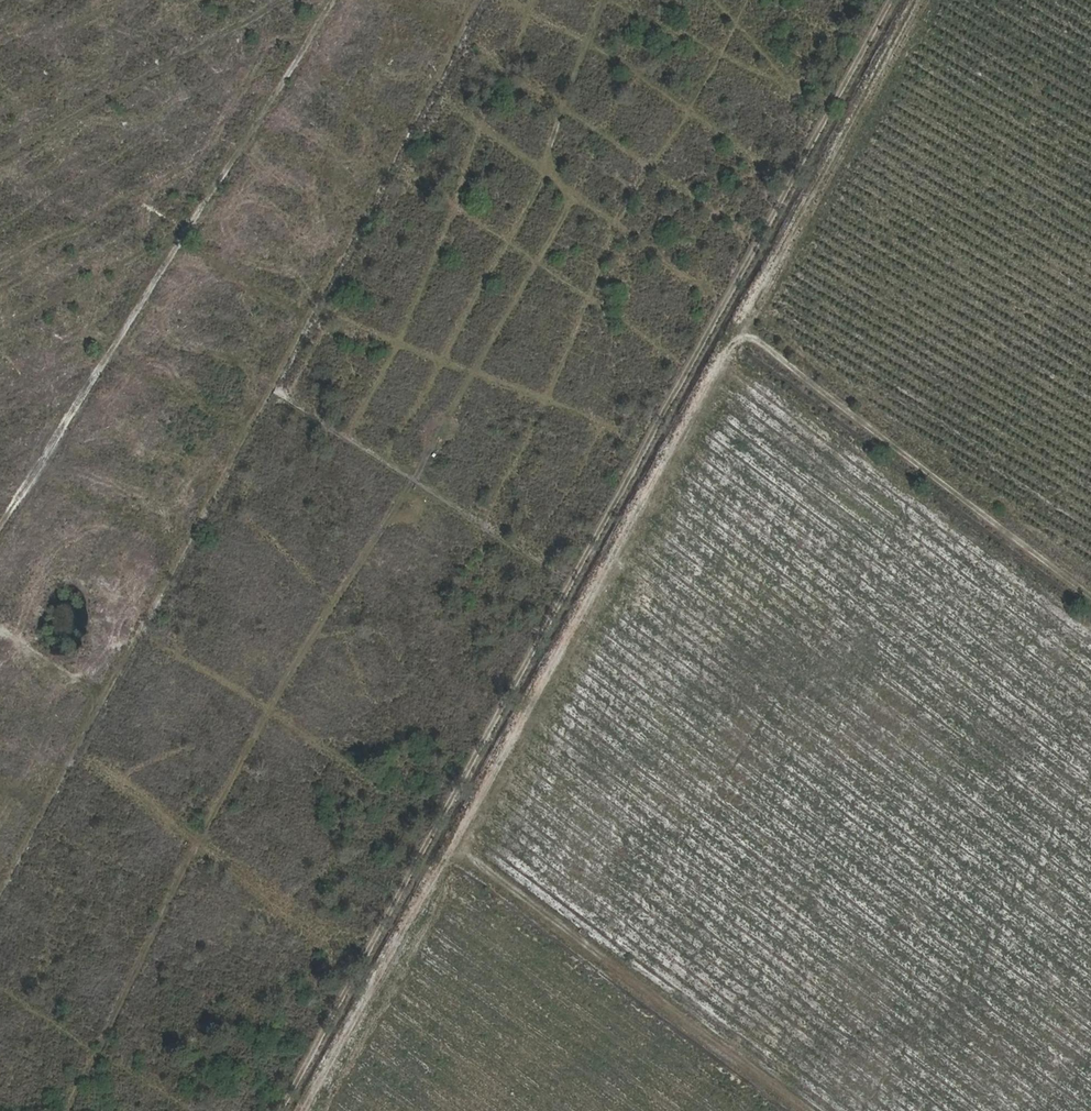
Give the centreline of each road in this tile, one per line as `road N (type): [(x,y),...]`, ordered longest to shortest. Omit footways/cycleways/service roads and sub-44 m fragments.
road 1 (track): [(282,1110),(891,0)]
road 2 (track): [(320,1110),(926,0)]
road 3 (track): [(0,893),(482,0)]
road 4 (track): [(335,0),(0,527)]
road 5 (track): [(815,1110),(465,849)]
road 6 (track): [(1090,595),(746,331)]

